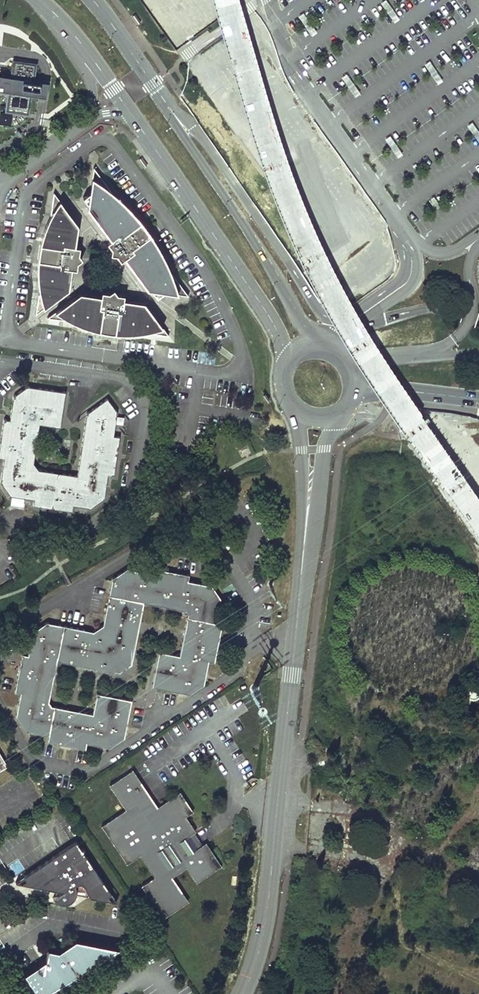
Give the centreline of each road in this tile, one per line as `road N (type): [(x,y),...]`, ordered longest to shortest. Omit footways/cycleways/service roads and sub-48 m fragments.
road 1 (tertiary): [(241,993),(264,924),(307,535)]
road 2 (tertiary): [(311,345),(247,223),(91,0)]
road 3 (tertiary): [(131,116),(255,297),(286,364)]
road 4 (tertiary): [(51,12),(131,116)]
road 5 (tertiary): [(293,408),(307,535)]
road 6 (tertiary): [(355,391),(478,400)]

